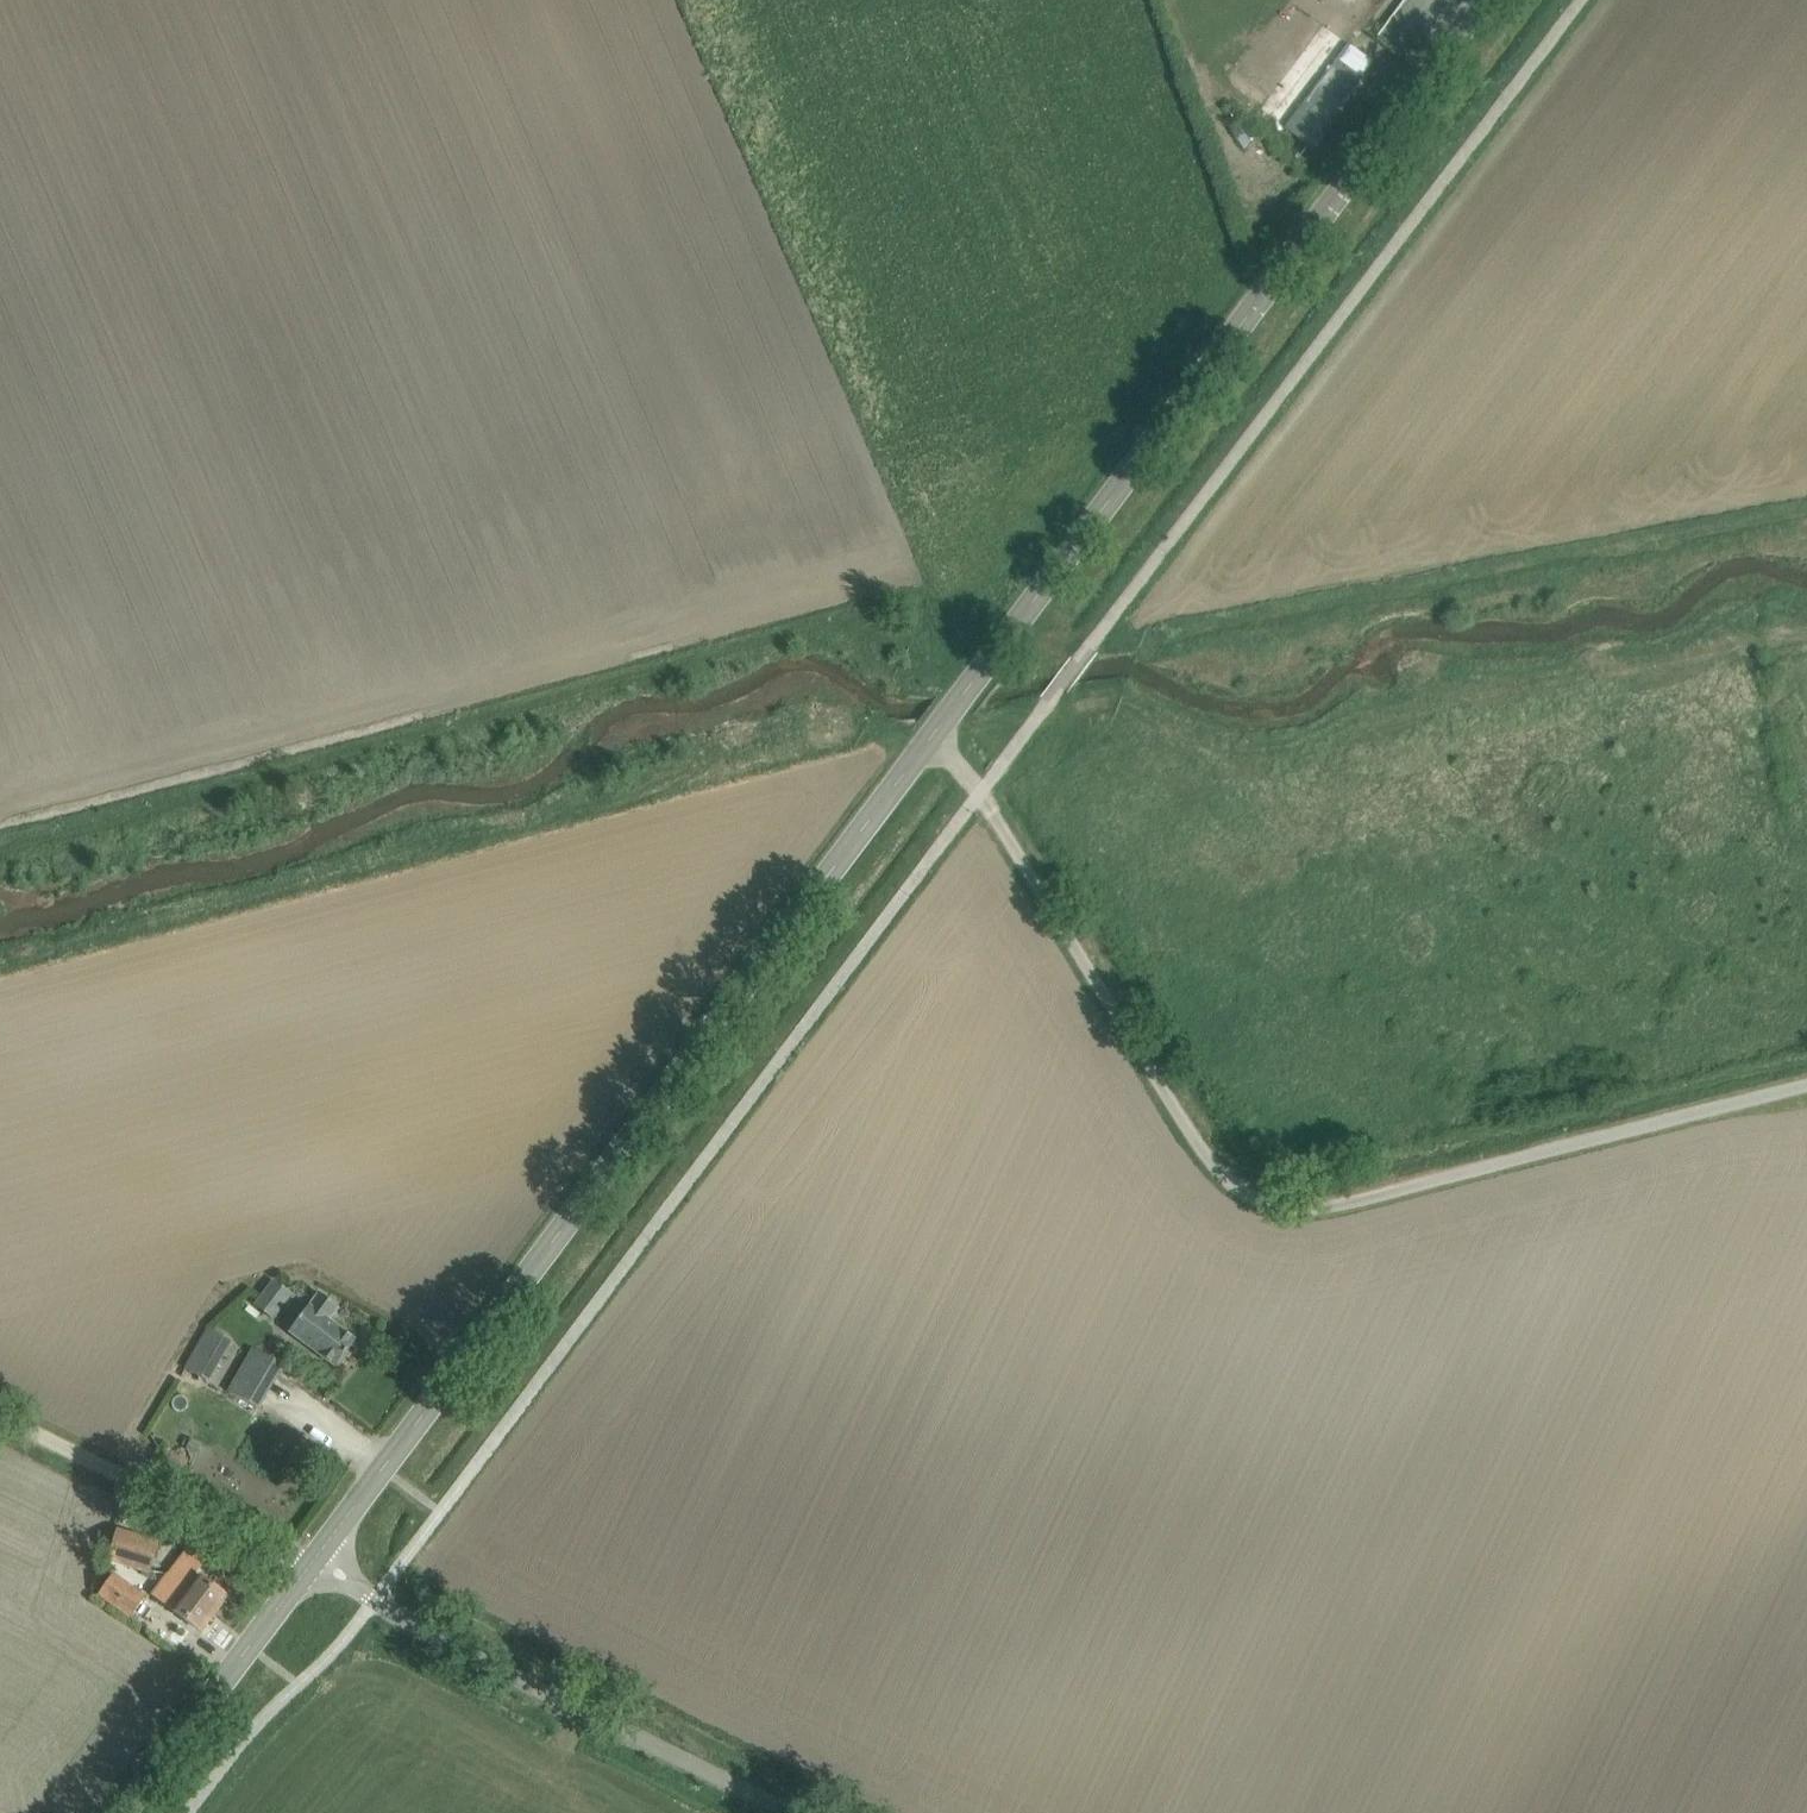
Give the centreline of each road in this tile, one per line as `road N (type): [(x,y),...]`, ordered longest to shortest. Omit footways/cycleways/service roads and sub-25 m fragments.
road 1 (secondary): [(317,1555),(1486,0)]
road 2 (track): [(930,740),(983,794),(1233,1176),(1252,1191),(1279,1201),(1327,1201),(1806,1081)]
road 3 (unclassified): [(793,1812),(508,1673),(374,1599),(317,1555)]
road 4 (track): [(309,1566),(0,1415)]
road 5 (secondary): [(125,1812),(317,1555)]

